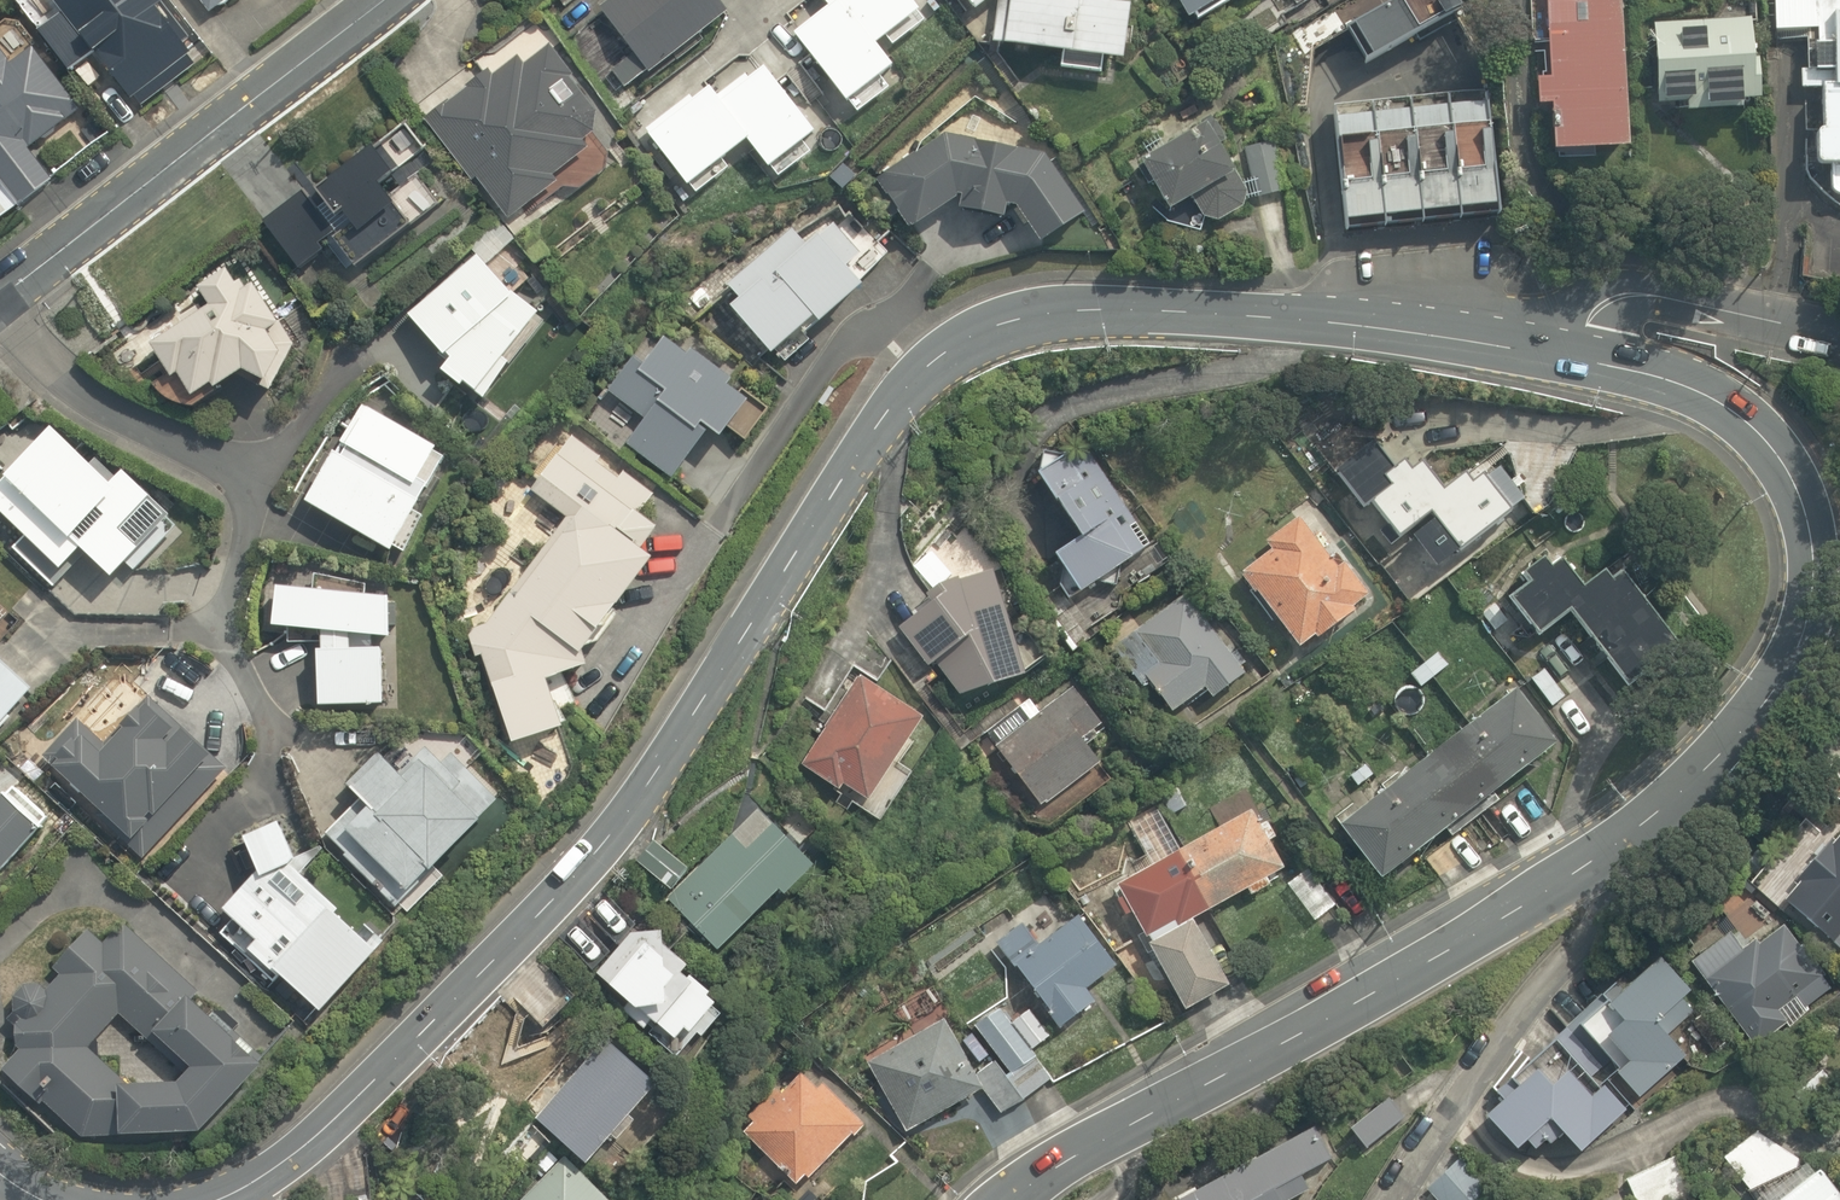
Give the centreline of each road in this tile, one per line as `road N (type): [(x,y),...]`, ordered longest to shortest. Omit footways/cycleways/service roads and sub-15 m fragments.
road 1 (secondary): [(1562,346),(1056,303),(976,323),(907,373),(867,426),(568,883),(450,1001),(307,1126),(222,1190),(187,1199)]
road 2 (secondary): [(1590,866),(1758,728),(1811,620),(1821,532),(1788,450),(1685,377),(1562,346)]
road 3 (secondary): [(989,1199),(1059,1148),(1463,941),(1590,866)]
road 4 (residential): [(17,314),(419,0)]
road 5 (residential): [(1590,866),(1597,909),(1389,1199)]
road 6 (residential): [(245,468),(277,490),(277,541),(250,638),(274,706),(305,735)]
road 7 (residential): [(1839,336),(1669,303),(1562,346)]
road 8 (residential): [(17,314),(123,415),(245,468)]
road 9 (residential): [(245,468),(373,354)]

